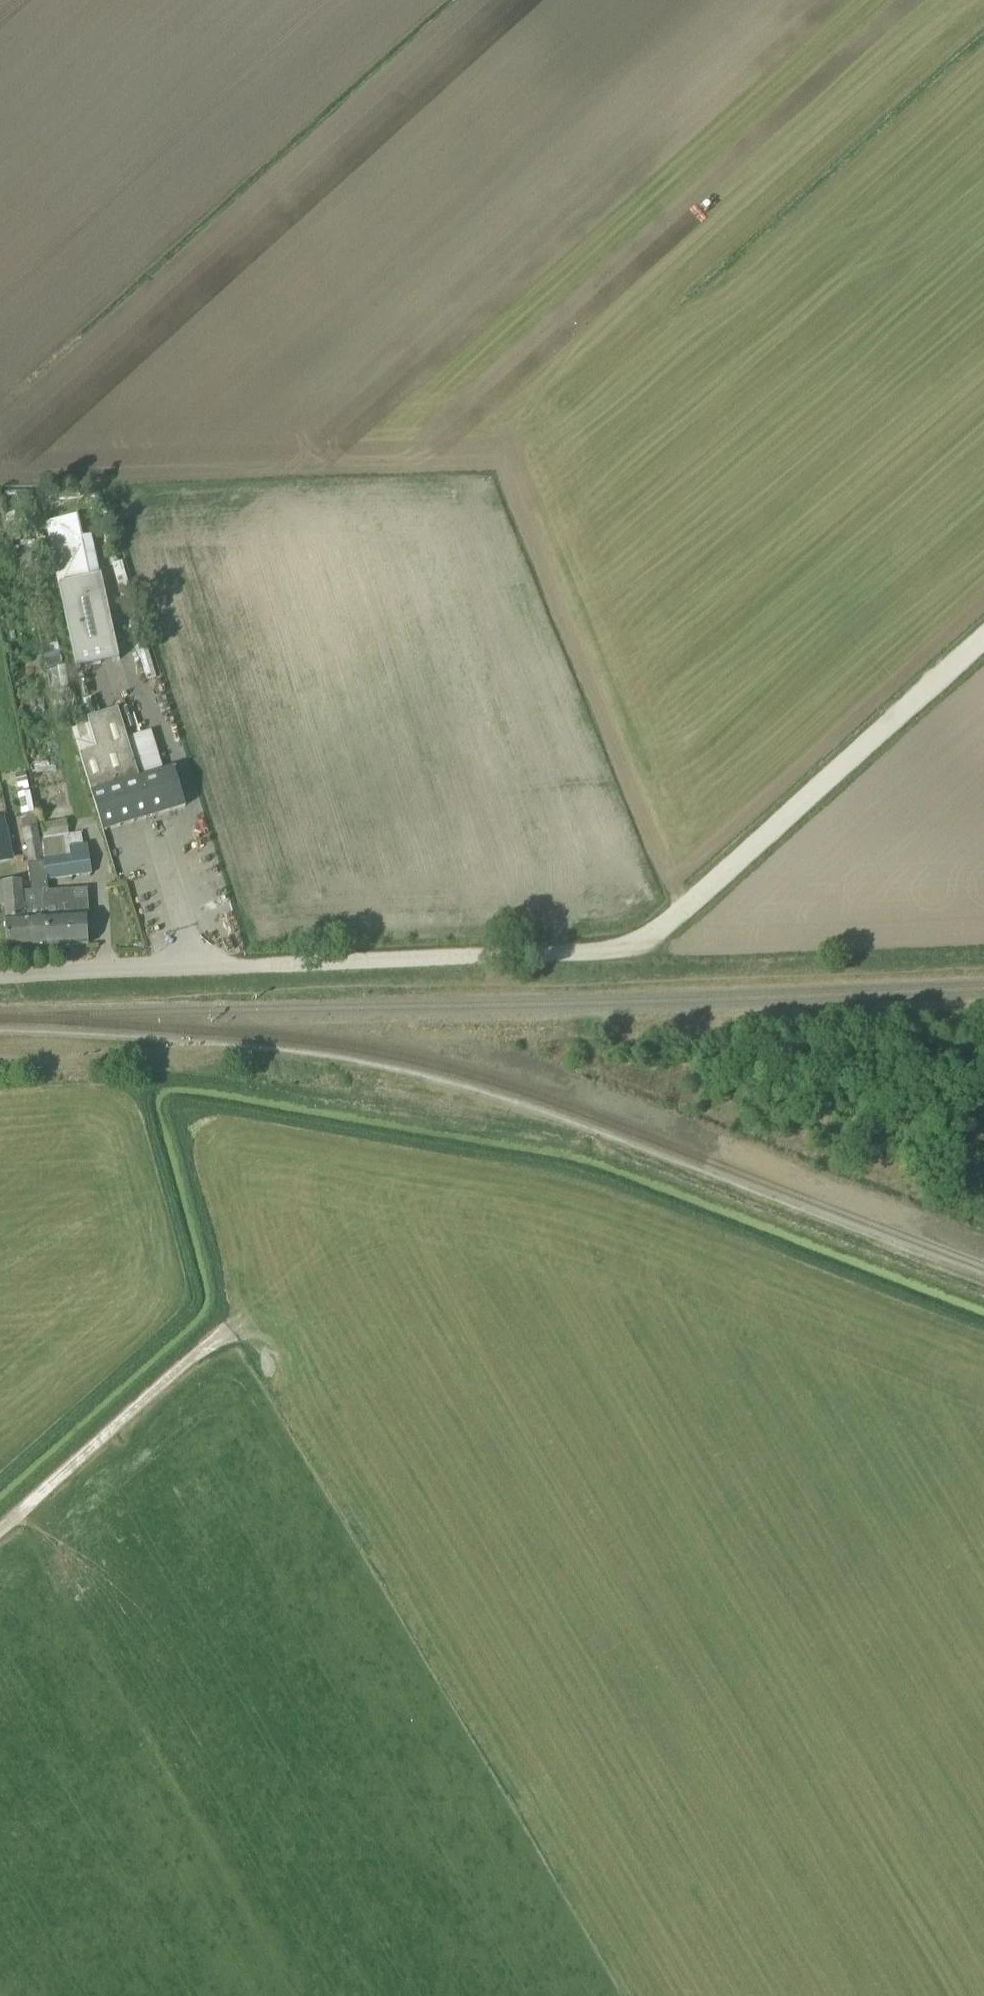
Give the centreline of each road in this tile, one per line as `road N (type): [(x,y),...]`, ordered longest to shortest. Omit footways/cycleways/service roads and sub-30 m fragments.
road 1 (unclassified): [(0,974),(605,953),(649,939),(983,625)]

